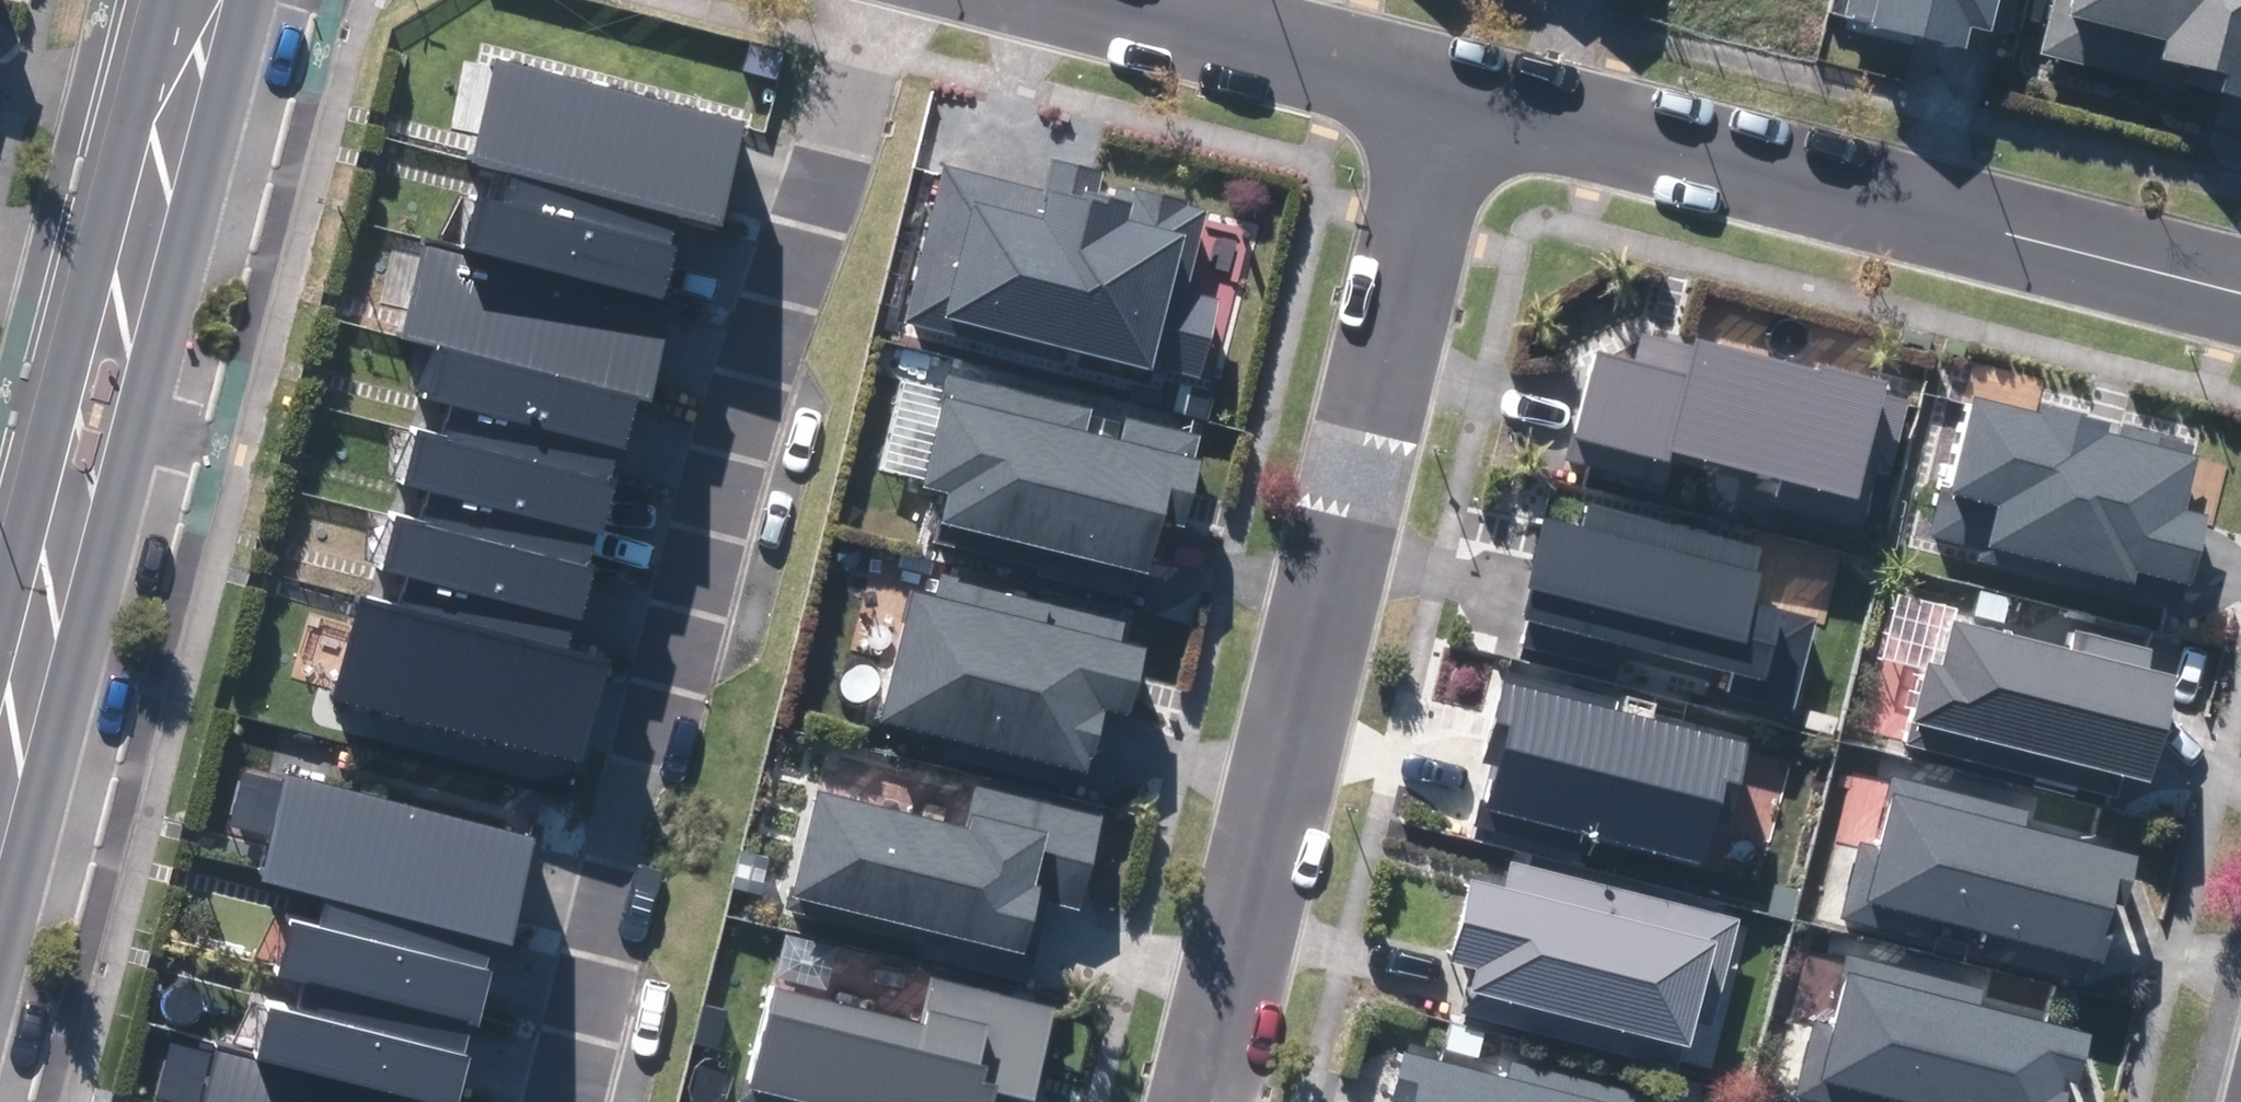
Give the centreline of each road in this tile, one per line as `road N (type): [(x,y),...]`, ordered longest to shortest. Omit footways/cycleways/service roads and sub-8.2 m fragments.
road 1 (residential): [(875,0),(845,115),(750,347),(626,803),(559,1101)]
road 2 (residential): [(1456,86),(1210,1101)]
road 3 (residential): [(2240,279),(1456,86)]
road 4 (tertiary): [(185,0),(0,710)]
road 5 (residential): [(1456,86),(1137,0)]

